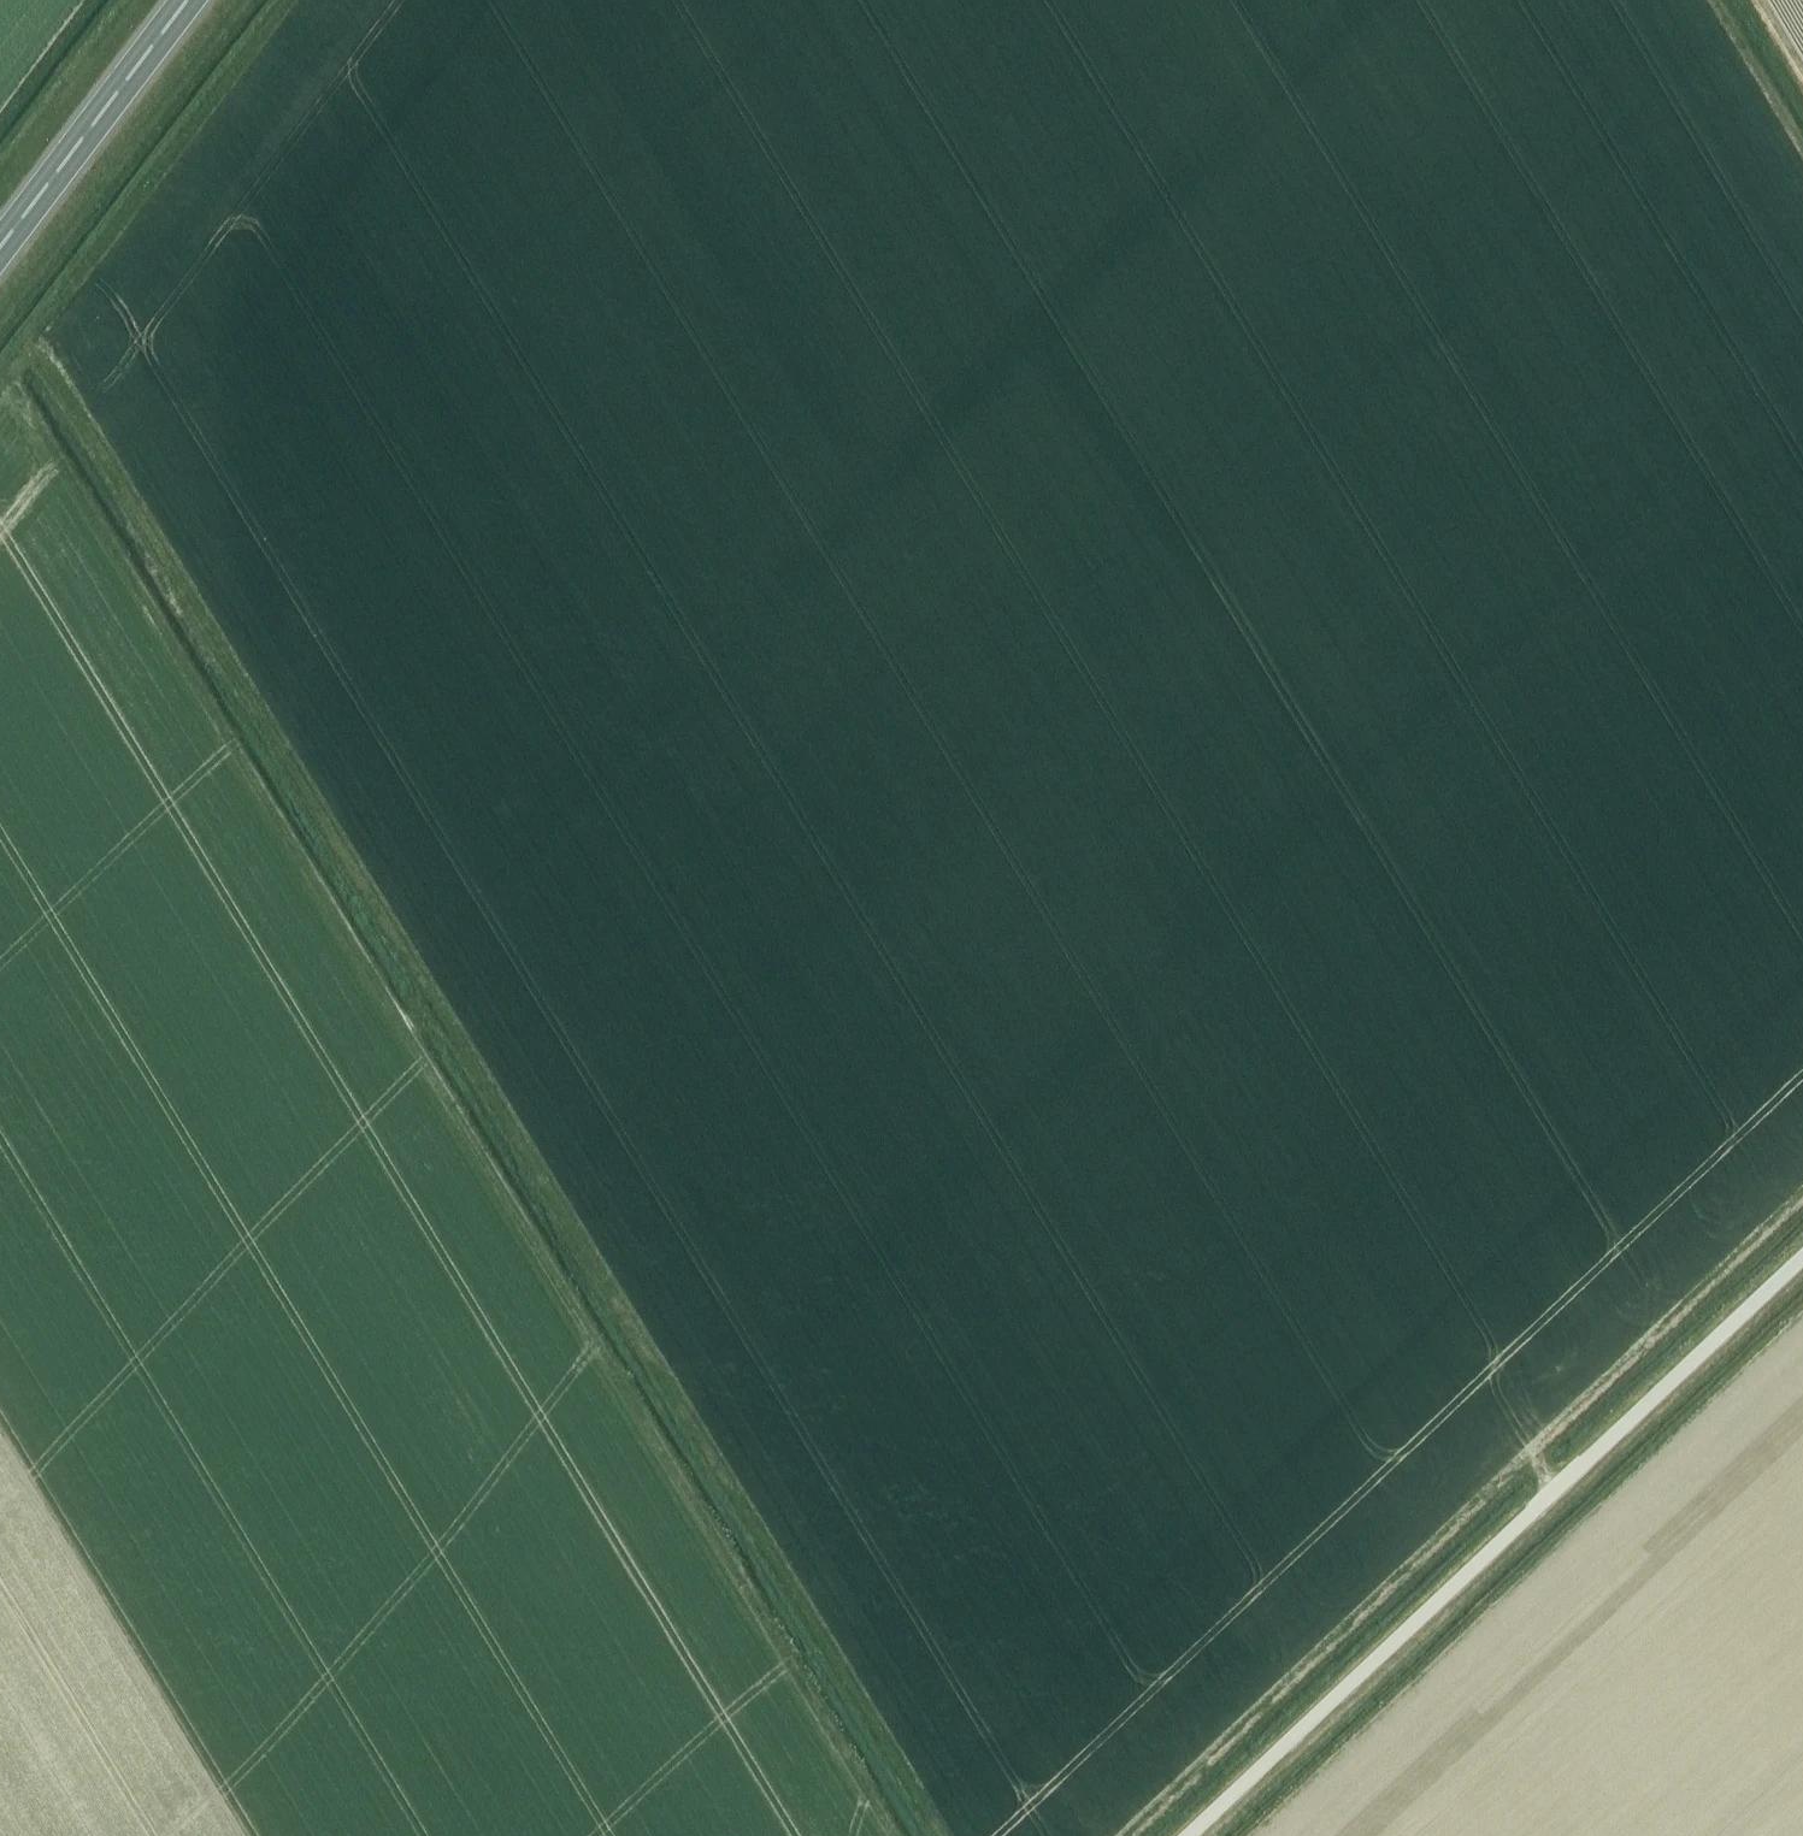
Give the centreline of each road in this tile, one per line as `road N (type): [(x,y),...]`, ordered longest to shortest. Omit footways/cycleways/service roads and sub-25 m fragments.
road 1 (unclassified): [(1189,1835),(1802,1260)]
road 2 (trunk): [(0,250),(187,0)]

